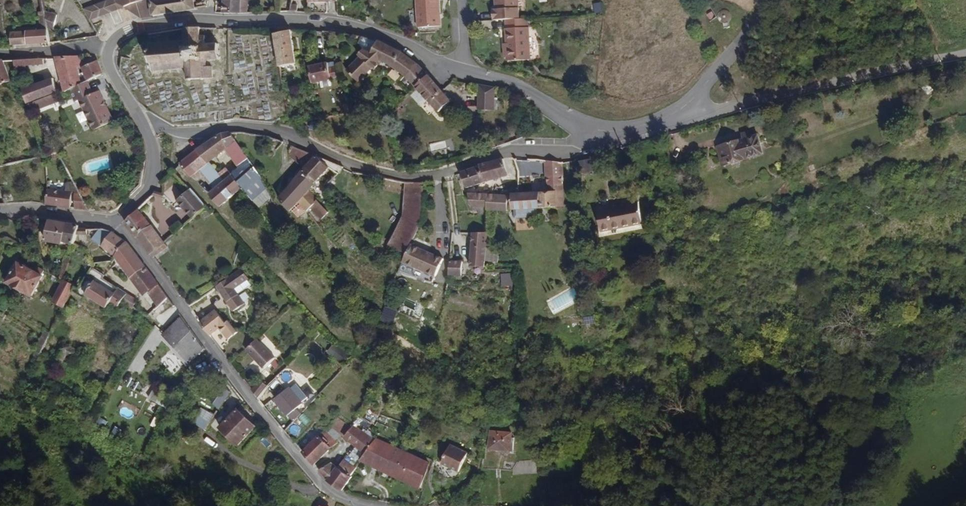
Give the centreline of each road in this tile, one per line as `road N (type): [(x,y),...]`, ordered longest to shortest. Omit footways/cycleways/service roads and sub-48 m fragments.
road 1 (unclassified): [(598,131),(507,82),(441,67),(364,29),(179,19),(142,26),(109,51),(144,129)]
road 2 (residential): [(144,129),(268,131),(357,166),(425,177),(502,152),(569,152),(598,131)]
road 3 (residential): [(111,221),(313,476),(369,505)]
road 4 (residential): [(682,108),(722,112),(965,53)]
road 5 (unclassified): [(682,108),(771,0)]

